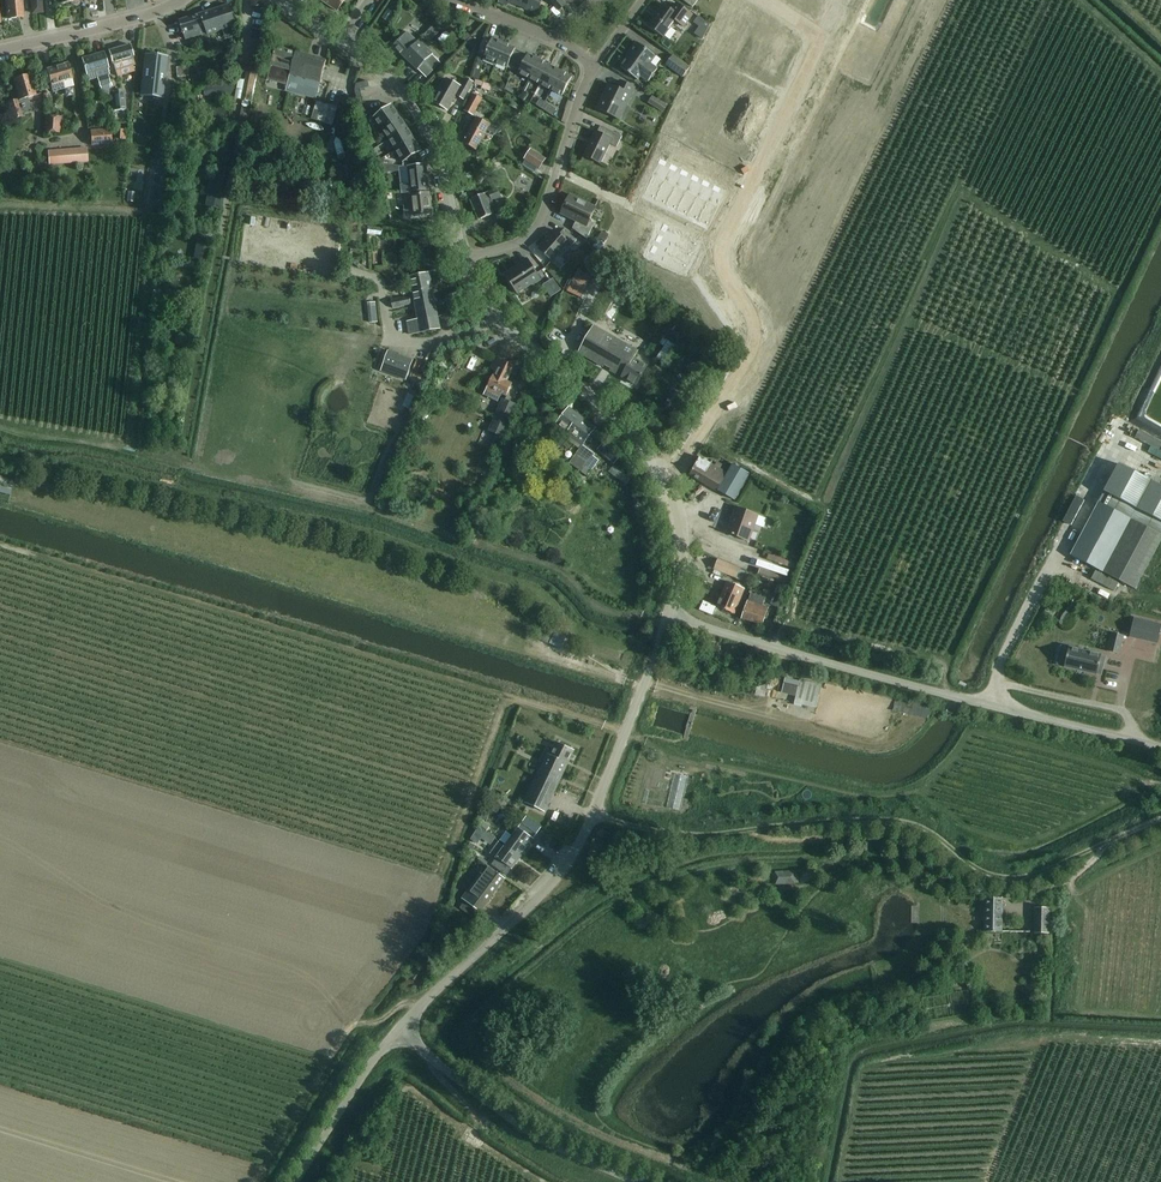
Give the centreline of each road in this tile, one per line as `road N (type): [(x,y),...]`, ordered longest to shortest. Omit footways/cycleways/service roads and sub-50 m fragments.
road 1 (unclassified): [(1160,746),(670,618)]
road 2 (unclassified): [(400,1031),(552,888),(581,844),(670,618)]
road 3 (residential): [(466,259),(492,308),(648,454),(665,484)]
road 4 (unclassified): [(636,1181),(536,1136),(400,1031)]
road 5 (residential): [(665,484),(753,350),(753,318),(723,273),(723,249)]
road 6 (residential): [(342,42),(416,106),(466,259)]
road 7 (residential): [(723,249),(822,38)]
road 8 (tertiary): [(0,50),(146,18),(178,0)]
road 9 (residential): [(557,170),(723,249)]
road 10 (unclassified): [(296,1181),(400,1031)]
road 11 (residential): [(466,259),(524,238),(543,215),(557,170)]
road 12 (track): [(645,682),(748,709),(770,704)]

